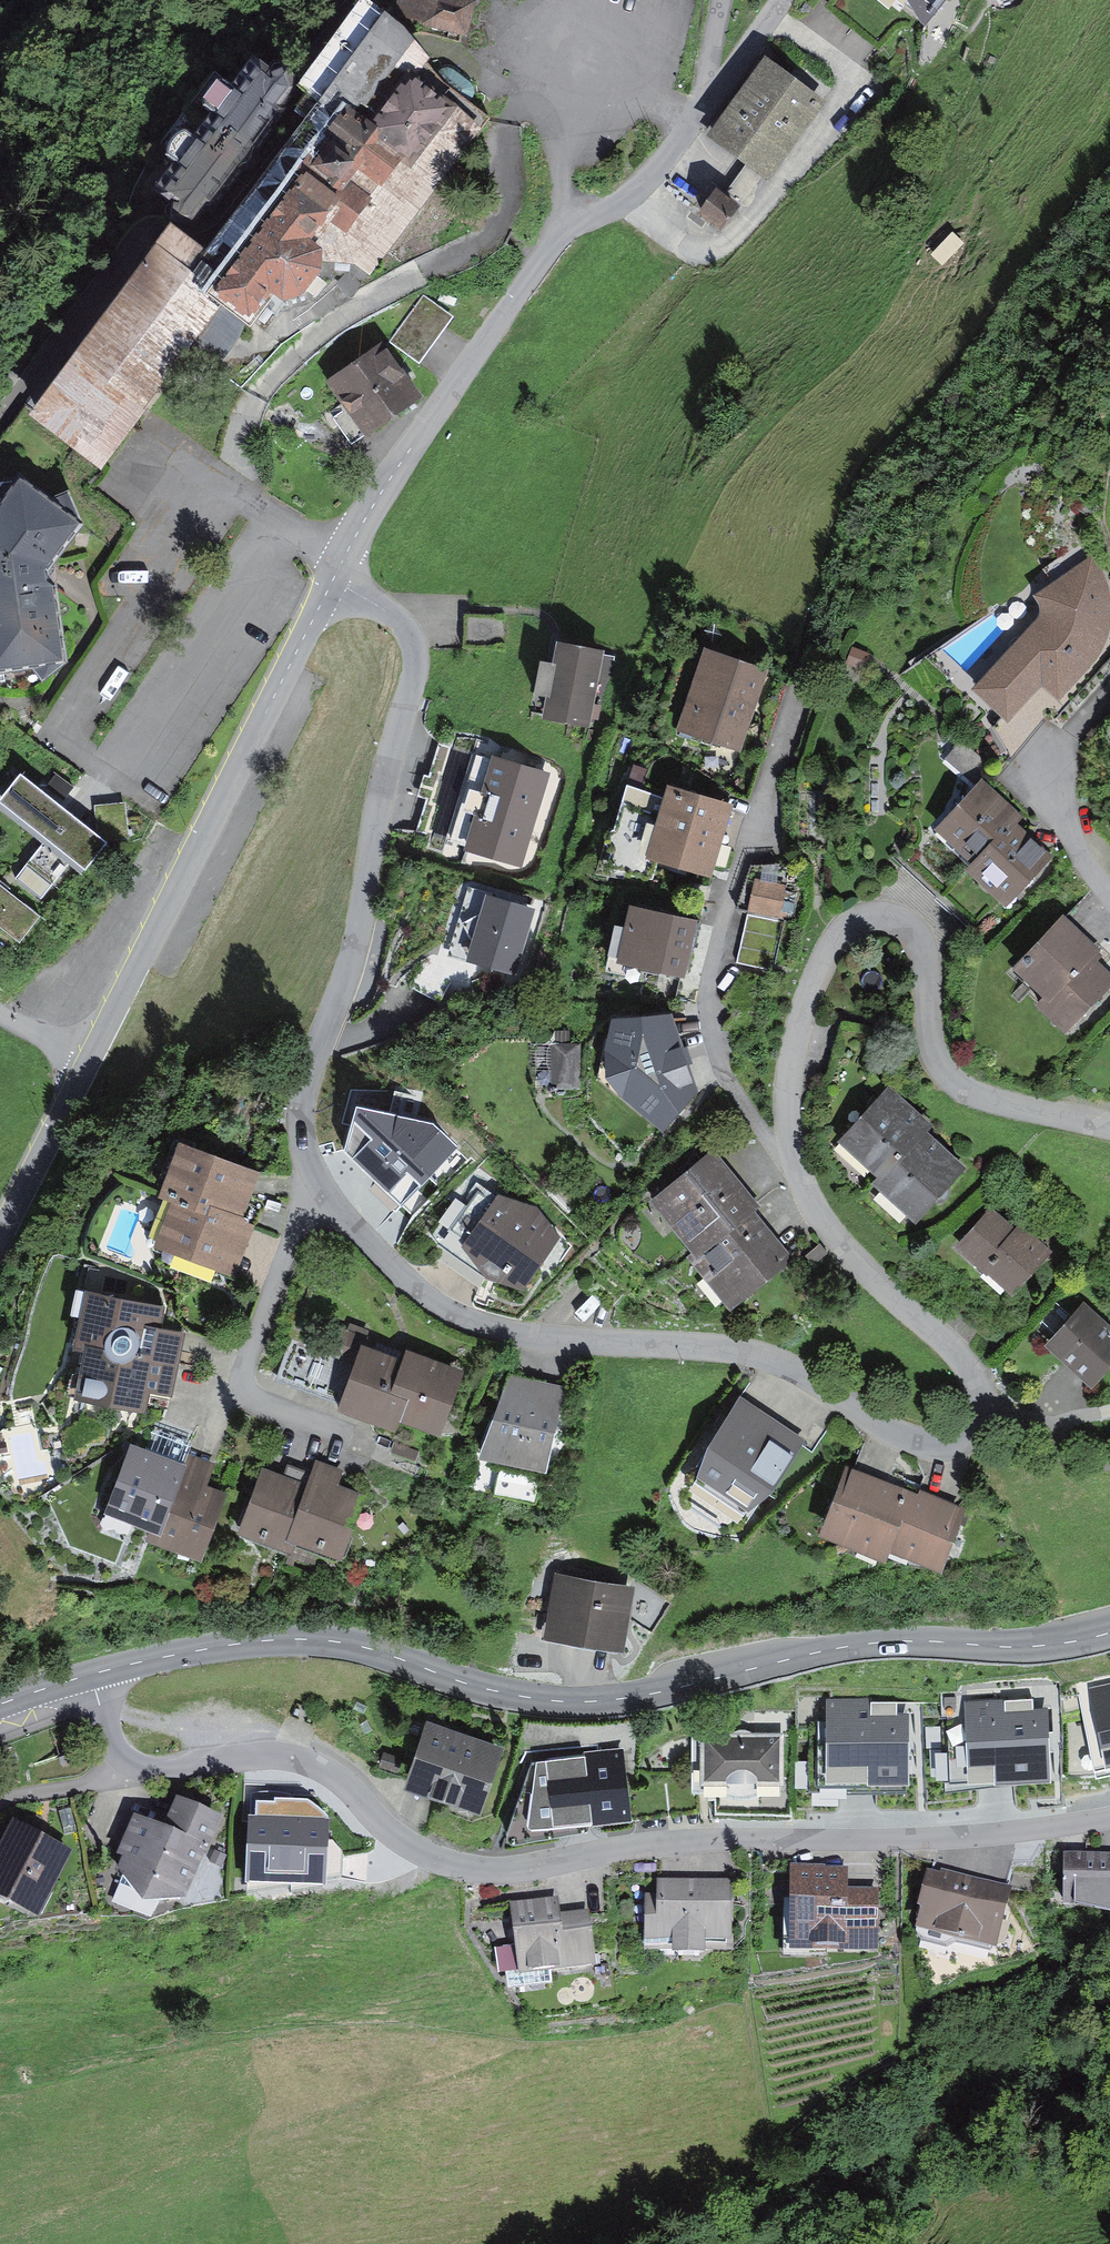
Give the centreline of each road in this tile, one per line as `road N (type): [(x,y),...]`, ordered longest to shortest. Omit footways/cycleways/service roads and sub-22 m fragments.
road 1 (residential): [(337,581),(405,629),(413,663),(382,781),(351,954),(310,1084),(307,1173),(382,1278),(447,1322),(556,1338),(740,1349),(780,1360),(892,1432),(926,1443),(962,1440),(983,1405),(973,1367),(830,1229),(791,1146),(788,1071),(840,932),(876,914),(894,915),(920,936),(933,1042),(956,1082),(1109,1128)]
road 2 (residential): [(1109,1814),(919,1839),(702,1841),(532,1867),(460,1867),(387,1830),(351,1790),(297,1757),(185,1767),(128,1759),(114,1743),(92,1675)]
road 3 (tertiary): [(1109,1632),(1011,1647),(897,1641),(841,1648),(591,1703),(464,1683),(332,1640),(249,1642),(92,1675)]
road 4 (unclassified): [(0,1234),(337,581)]
road 5 (unclassified): [(337,581),(413,448),(563,229),(632,195),(699,110)]
road 6 (residential): [(1109,893),(1057,805),(1071,735),(1109,692)]
road 7 (residential): [(699,110),(784,0)]

